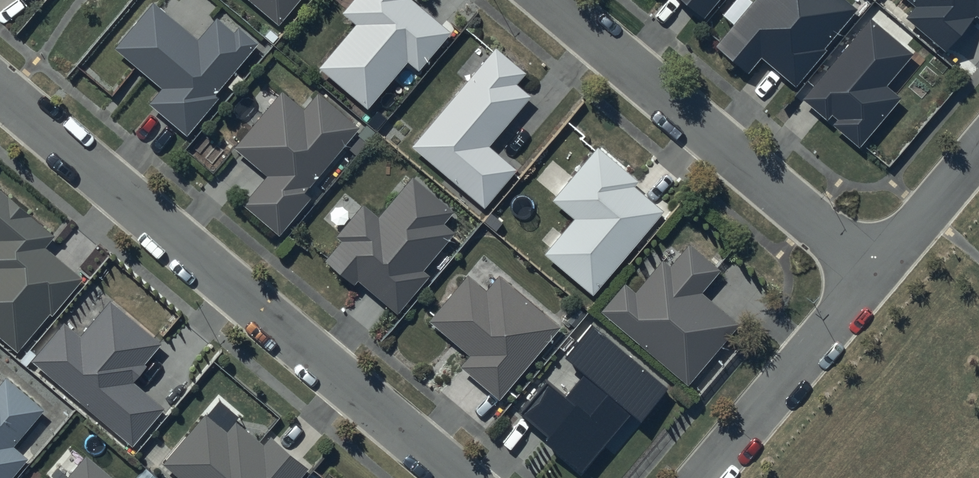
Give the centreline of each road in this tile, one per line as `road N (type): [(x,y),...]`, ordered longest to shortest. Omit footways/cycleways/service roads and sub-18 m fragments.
road 1 (residential): [(0,91),(457,477)]
road 2 (residential): [(875,274),(551,0)]
road 3 (residential): [(875,274),(702,477)]
road 4 (residential): [(978,151),(875,274)]

